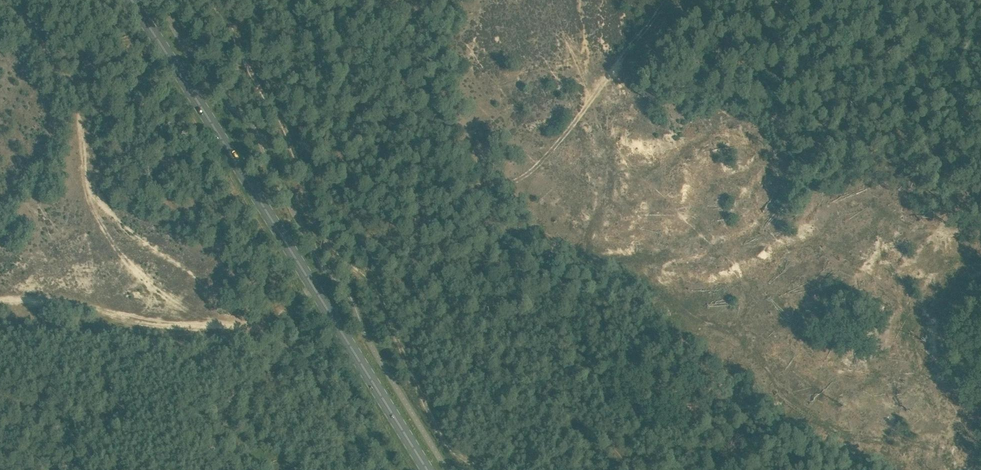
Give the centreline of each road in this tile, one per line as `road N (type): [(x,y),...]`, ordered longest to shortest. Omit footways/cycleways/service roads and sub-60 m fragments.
road 1 (track): [(664,469),(638,462),(527,379),(390,252),(389,229),(519,177),(546,155),(673,0)]
road 2 (primary): [(428,469),(131,0)]

